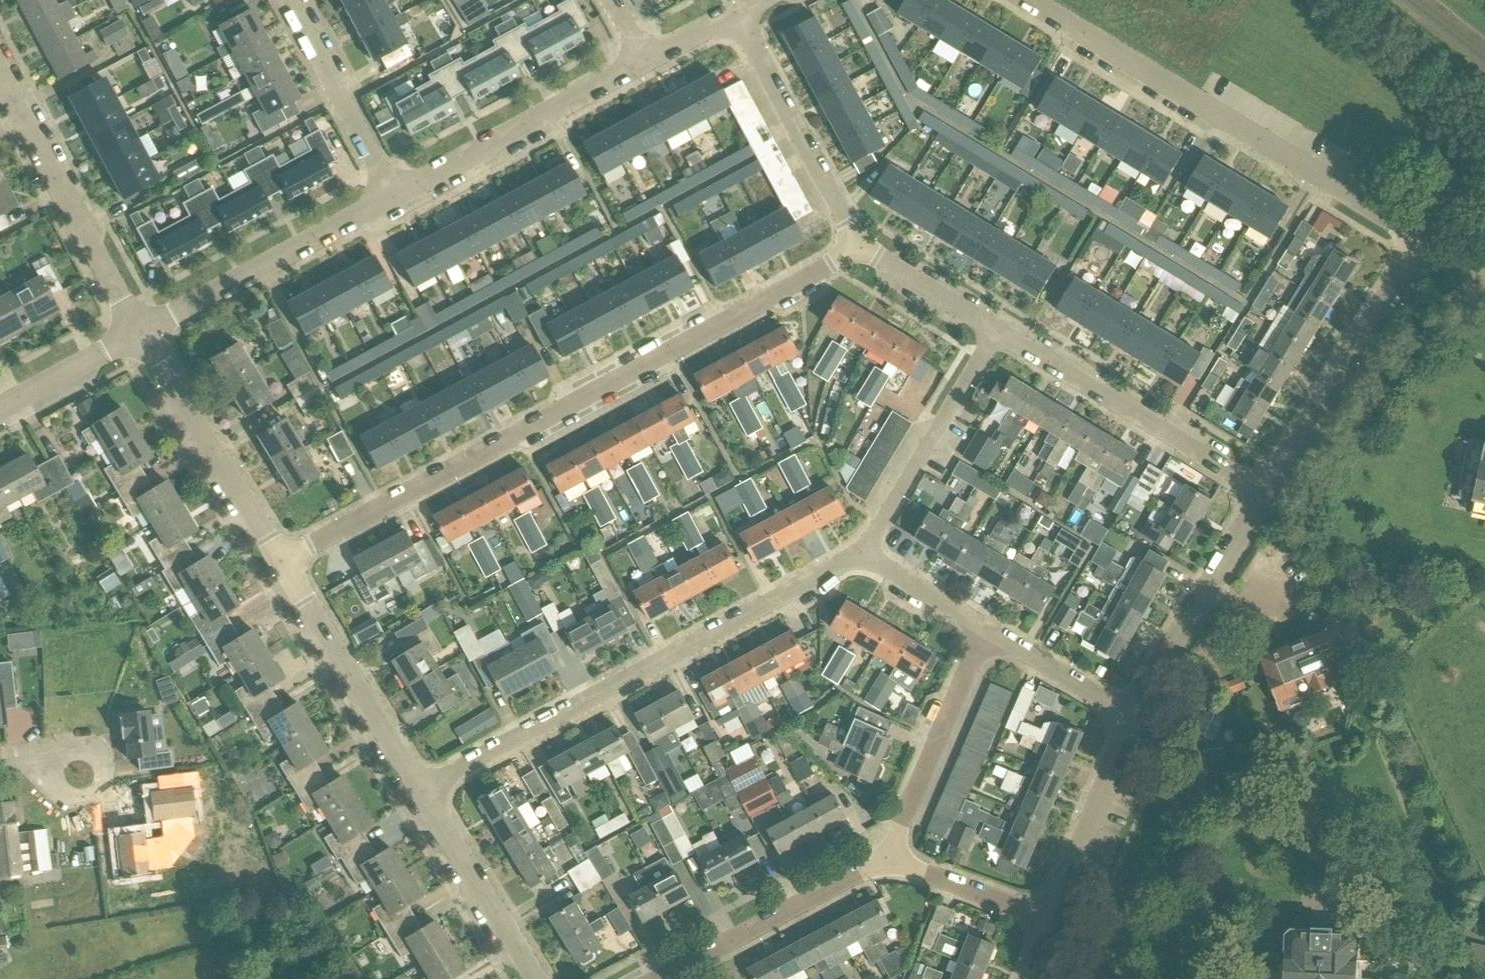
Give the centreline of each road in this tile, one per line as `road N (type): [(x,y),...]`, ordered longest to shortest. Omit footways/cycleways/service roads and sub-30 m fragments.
road 1 (residential): [(280,561),(859,248)]
road 2 (residential): [(422,792),(852,559)]
road 3 (residential): [(1419,243),(1020,0)]
road 4 (residential): [(1268,493),(998,331)]
road 5 (residential): [(1268,493),(1419,243)]
road 6 (residential): [(137,330),(0,73)]
road 7 (residential): [(137,330),(396,198)]
road 8 (residential): [(396,198),(647,62)]
road 9 (residential): [(852,559),(878,538),(998,331)]
road 10 (residential): [(280,561),(137,330)]
road 11 (residential): [(422,792),(280,561)]
road 12 (residential): [(659,978),(897,856)]
road 13 (residential): [(859,248),(734,16)]
road 14 (residential): [(1135,714),(1268,493)]
road 15 (residential): [(897,856),(989,633)]
road 16 (residential): [(396,198),(290,0)]
road 17 (residential): [(1054,919),(1135,714)]
road 18 (residential): [(537,978),(422,792)]
road 19 (residential): [(1054,919),(897,856)]
road 20 (residential): [(1135,714),(989,633)]
road 21 (residential): [(998,331),(859,248)]
road 22 (residential): [(48,765),(60,749),(79,744),(98,752),(107,769),(104,789),(89,802),(70,804),(53,793)]
road 23 (residential): [(0,406),(137,330)]
road 24 (residential): [(989,633),(852,559)]

